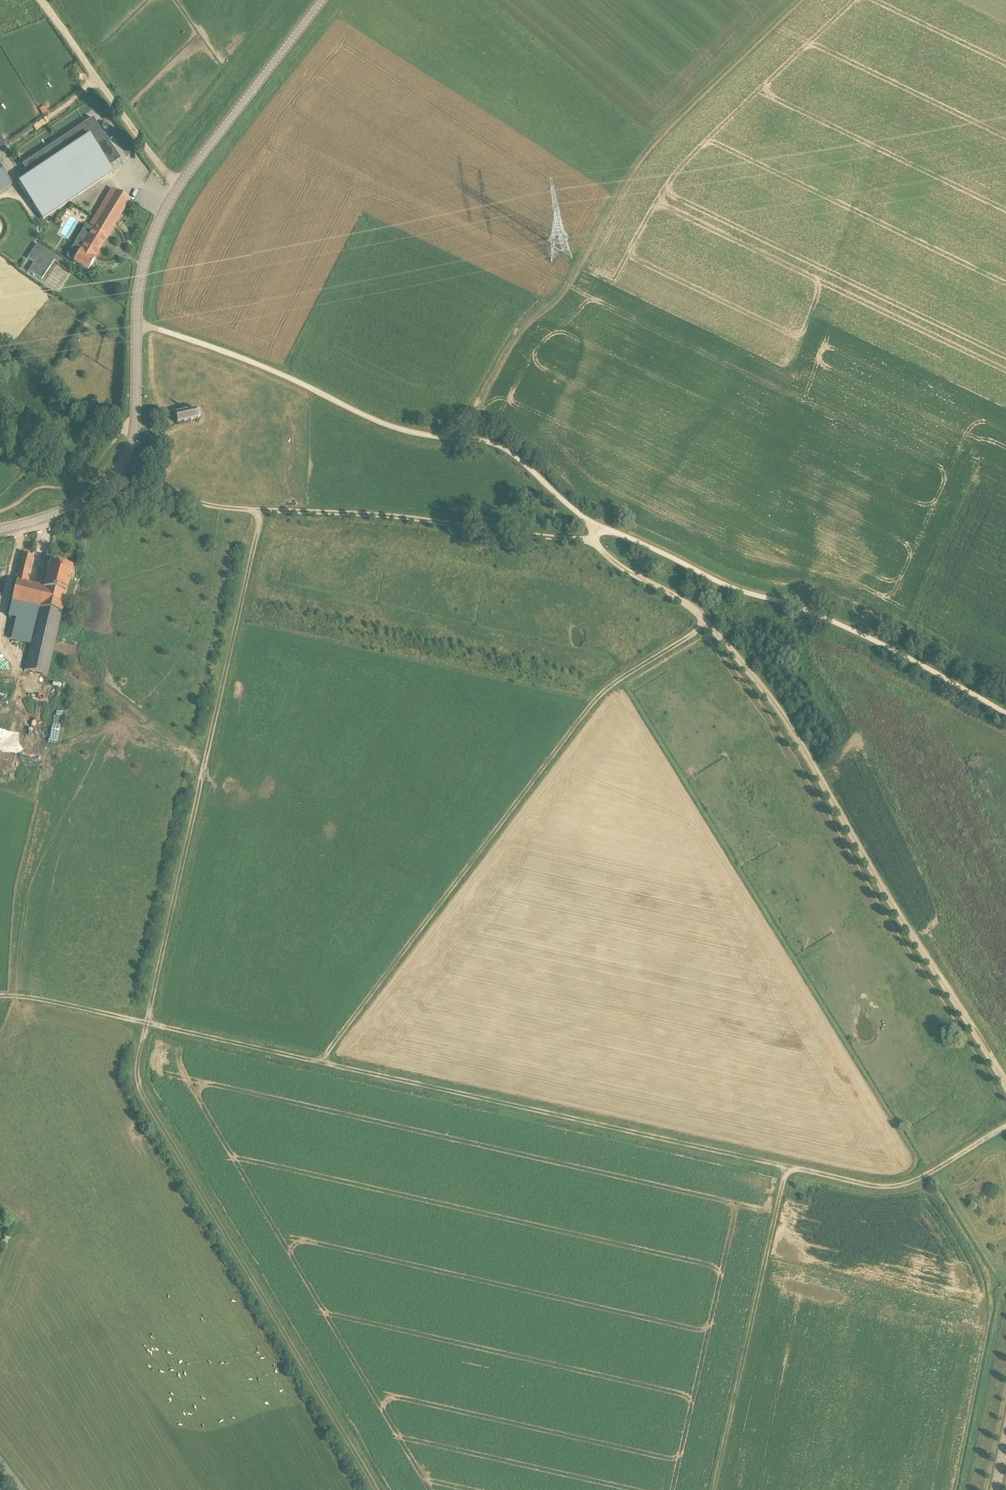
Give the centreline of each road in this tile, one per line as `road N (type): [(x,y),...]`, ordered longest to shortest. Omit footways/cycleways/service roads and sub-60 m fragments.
road 1 (track): [(378,1489),(140,1085),(138,1068),(263,510)]
road 2 (track): [(0,997),(148,1022),(868,1185),(917,1179),(1005,1127)]
road 3 (track): [(320,1064),(597,697),(710,621)]
road 4 (track): [(445,438),(470,415),(513,337),(581,268),(642,154),(795,0)]
road 5 (track): [(710,621),(800,736),(1005,1087)]
road 6 (track): [(600,526),(499,446),(395,428),(234,355),(137,327)]
road 7 (track): [(1005,714),(871,639),(723,585),(600,526)]
road 8 (tertiary): [(137,327),(143,270),(167,206),(323,0)]
road 9 (track): [(263,510),(408,518),(592,541),(600,526)]
road 10 (track): [(787,1166),(714,1489)]
road 11 (track): [(180,186),(39,0)]
road 12 (track): [(135,427),(75,486),(38,487),(0,512)]
road 13 (tertiary): [(137,327),(135,427),(113,477)]
road 14 (track): [(263,510),(215,506),(113,477)]
road 15 (track): [(710,621),(592,541)]
road 16 (tertiary): [(0,530),(81,504),(113,477)]

